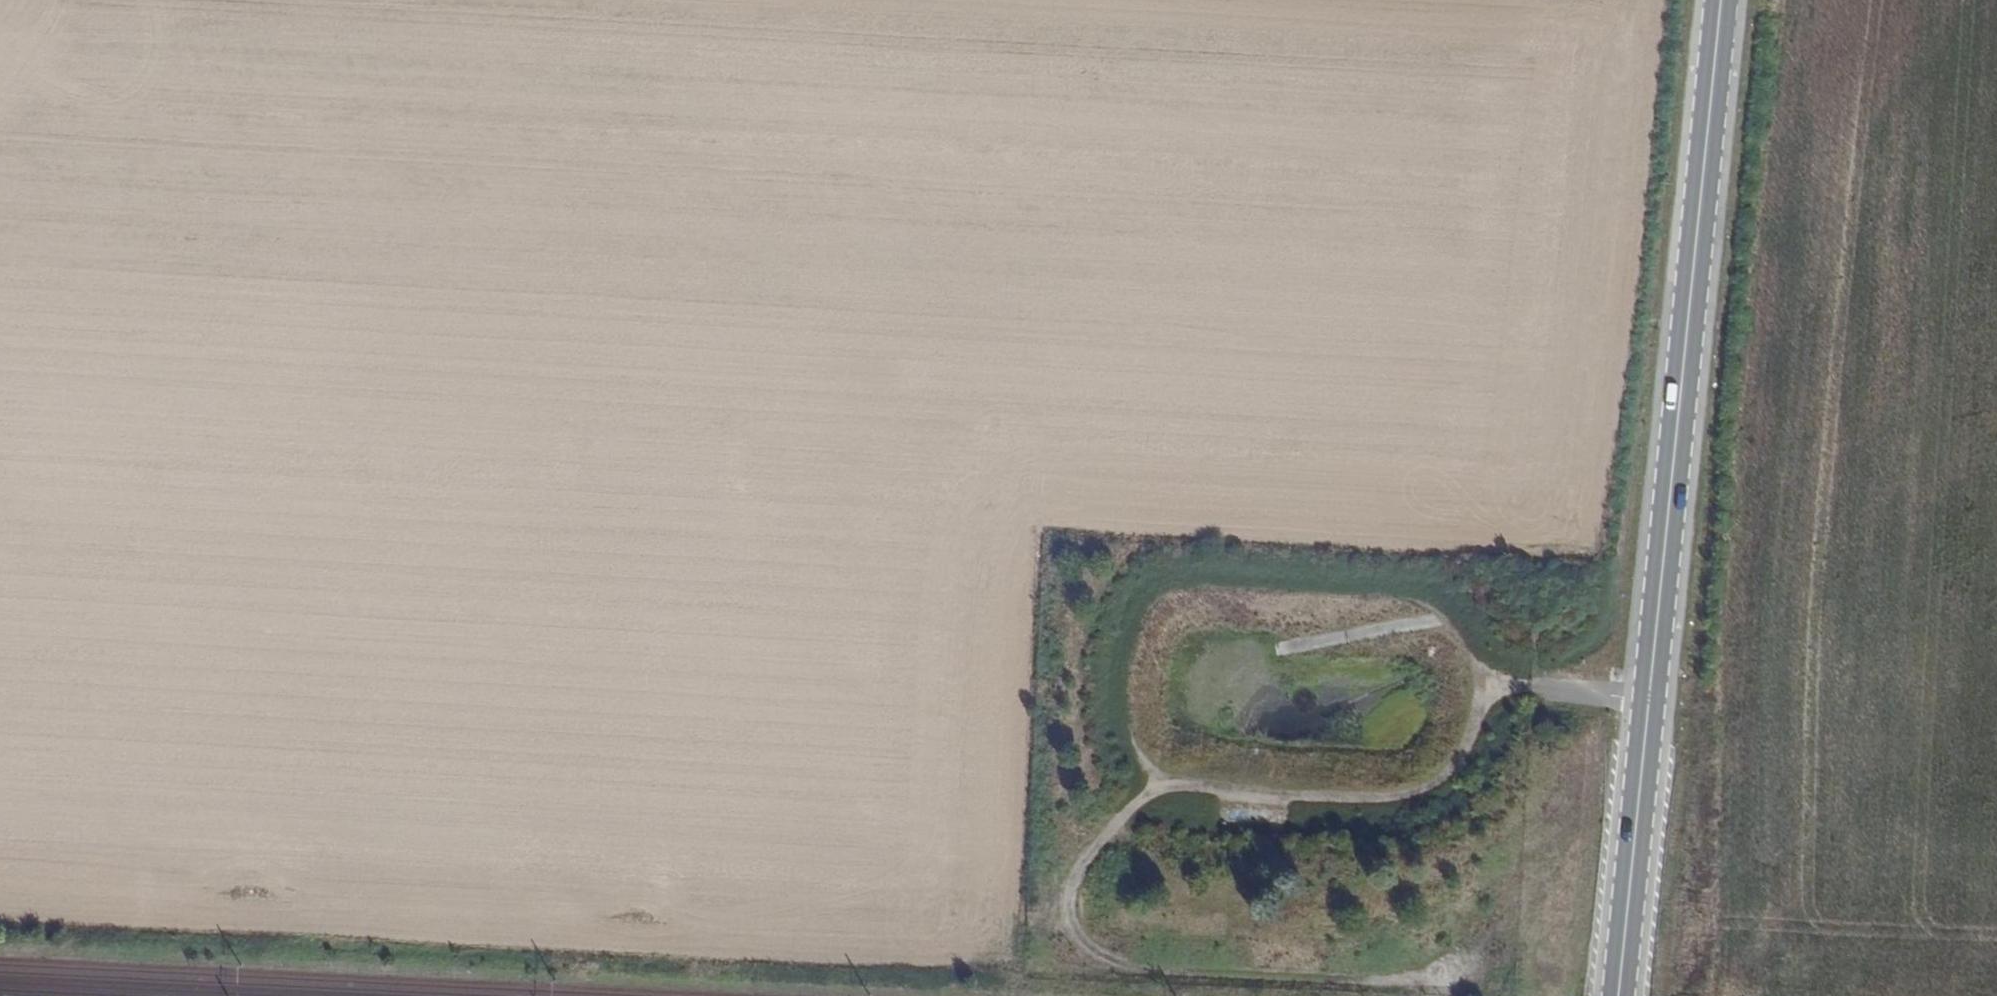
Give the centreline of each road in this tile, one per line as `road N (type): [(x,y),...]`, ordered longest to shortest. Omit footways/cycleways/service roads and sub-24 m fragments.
road 1 (track): [(1650,697),(1481,685),(1463,756),(1446,779),(1400,796),(1174,785),(1150,794),(1107,833),(1069,891),(1074,929),(1115,966),(1402,984),(1441,978),(1441,995)]
road 2 (primary): [(1723,0),(1619,995)]

